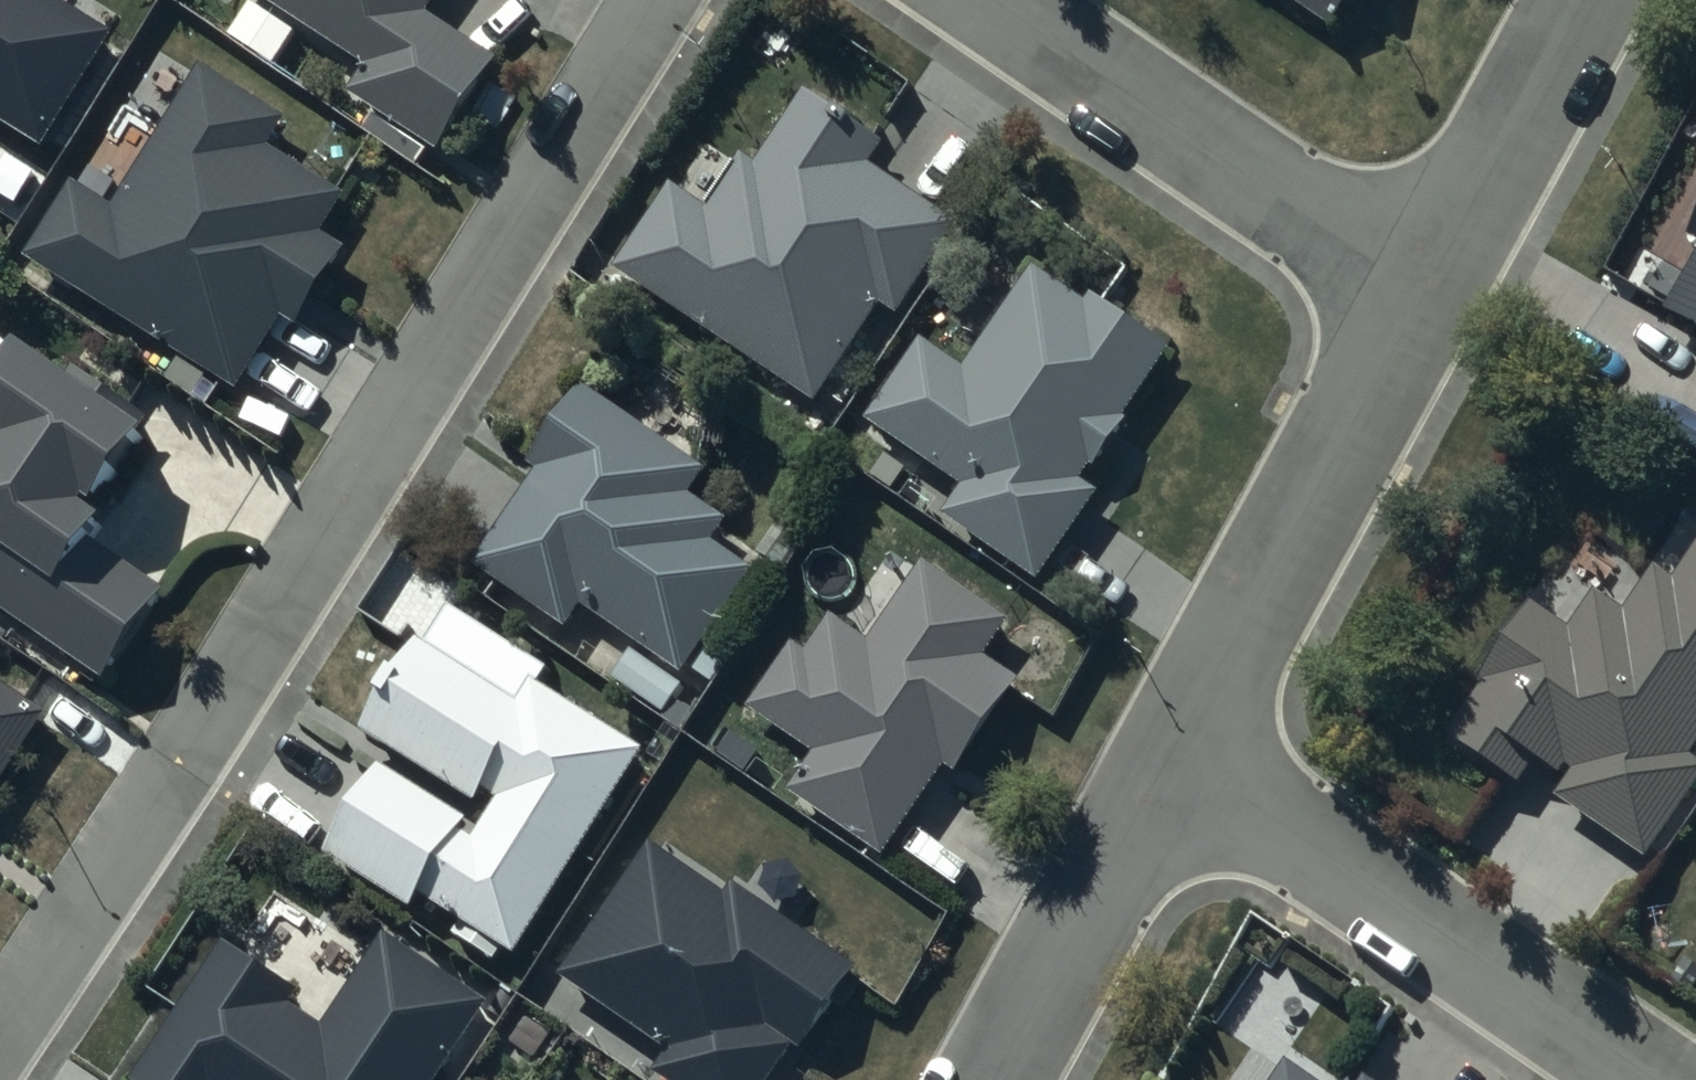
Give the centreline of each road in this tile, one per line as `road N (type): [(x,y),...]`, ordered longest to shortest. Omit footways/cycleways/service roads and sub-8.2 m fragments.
road 1 (residential): [(659,0),(0,1028)]
road 2 (residential): [(1188,751),(1668,1079)]
road 3 (residential): [(990,0),(1440,290)]
road 4 (residential): [(1440,290),(1188,751)]
road 5 (residential): [(1188,751),(993,1079)]
road 6 (residential): [(1596,0),(1440,290)]

